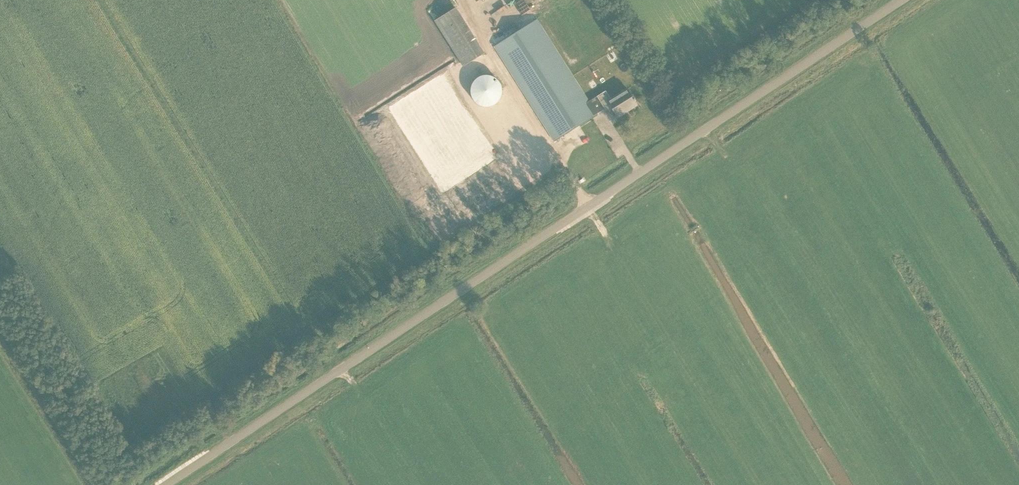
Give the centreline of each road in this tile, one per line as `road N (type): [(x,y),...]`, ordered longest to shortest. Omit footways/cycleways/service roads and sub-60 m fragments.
road 1 (unclassified): [(168,484),(903,0)]

